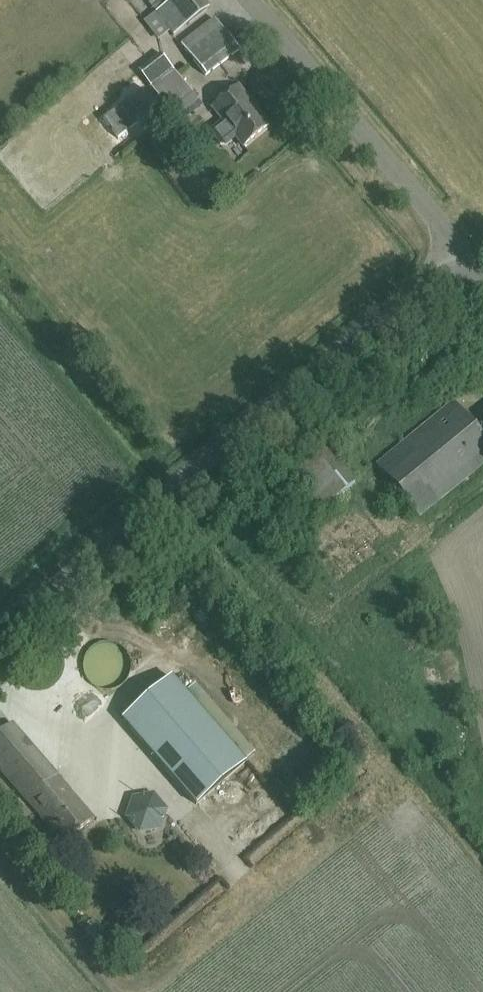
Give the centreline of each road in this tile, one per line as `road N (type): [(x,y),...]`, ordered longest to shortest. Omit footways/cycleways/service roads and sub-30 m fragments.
road 1 (unclassified): [(0,630),(461,248)]
road 2 (unclassified): [(461,248),(253,0)]

